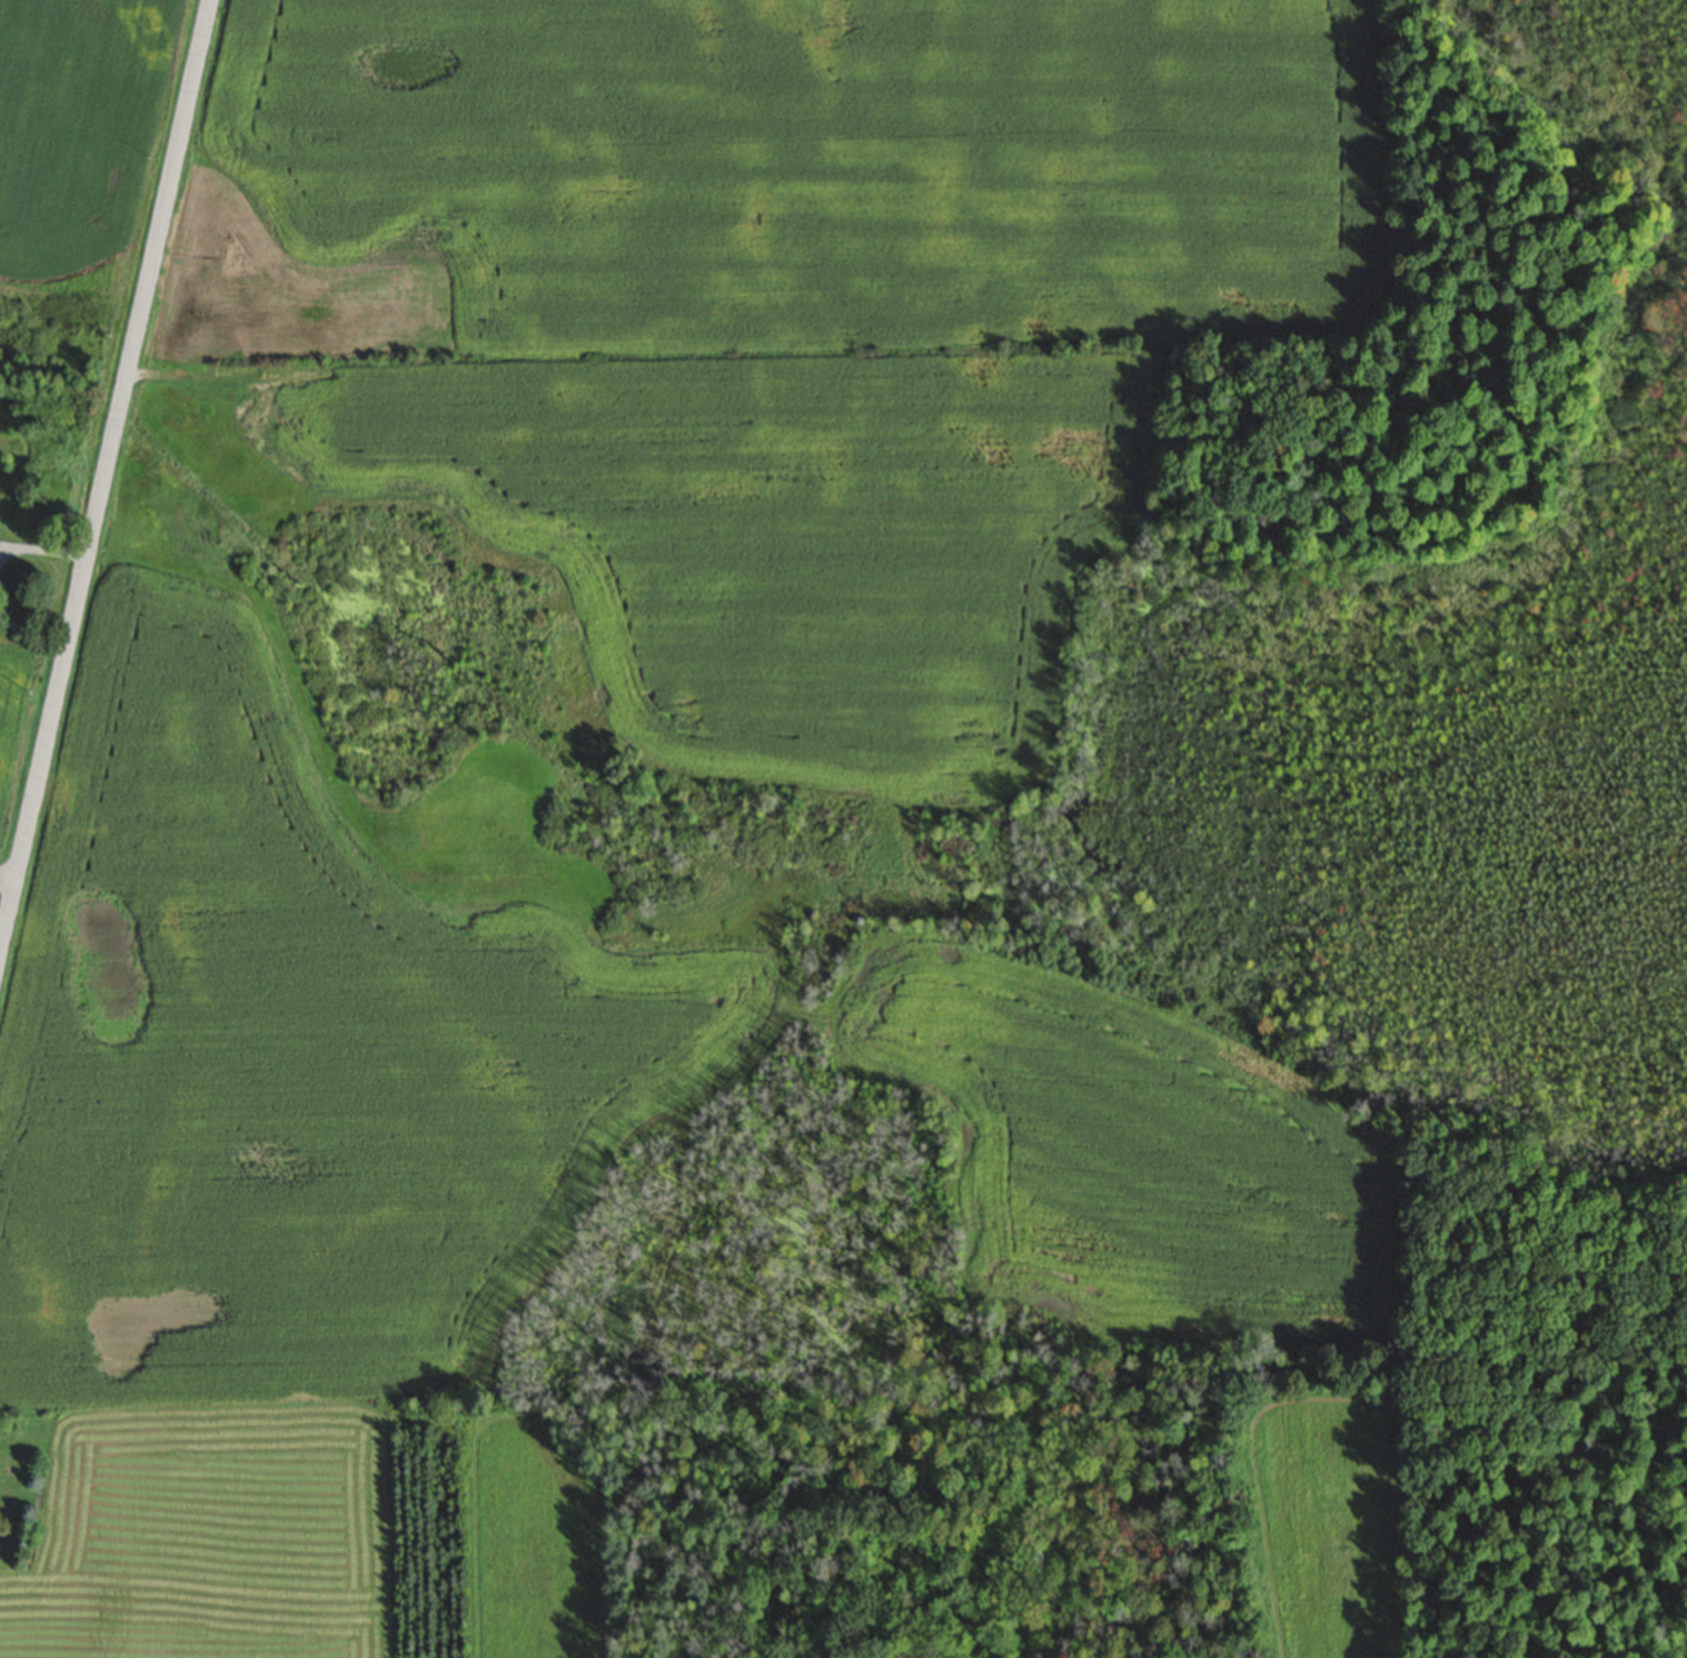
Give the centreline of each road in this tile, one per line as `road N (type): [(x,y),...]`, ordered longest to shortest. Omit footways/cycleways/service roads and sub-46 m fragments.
road 1 (tertiary): [(0,958),(213,0)]

